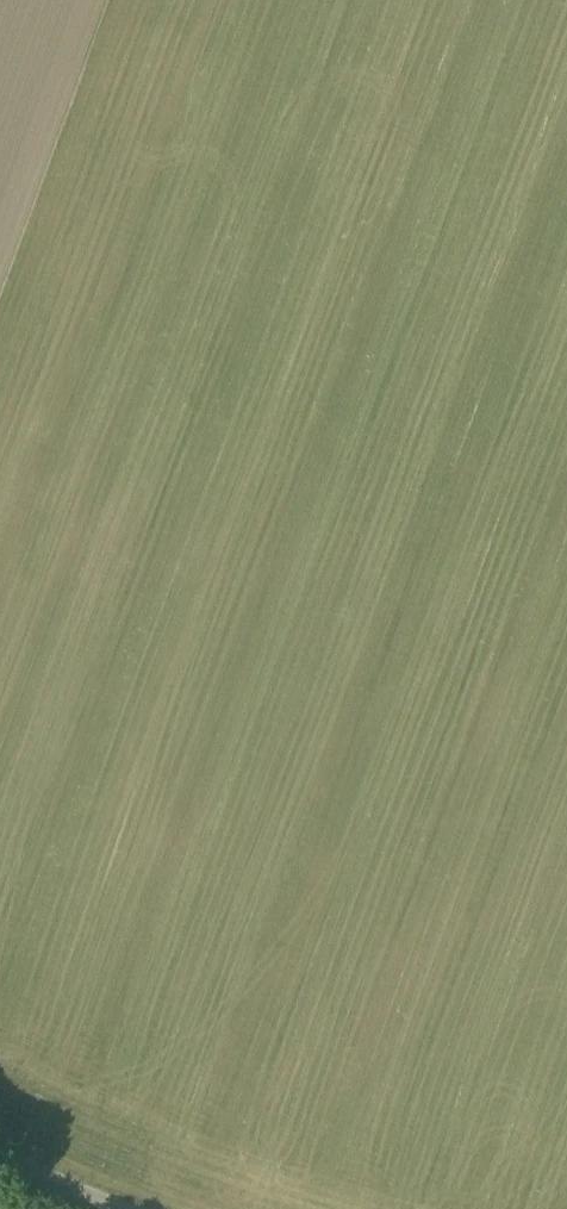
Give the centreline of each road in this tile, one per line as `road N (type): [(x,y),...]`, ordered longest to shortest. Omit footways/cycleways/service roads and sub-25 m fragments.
road 1 (unclassified): [(147,1208),(0,1159)]

